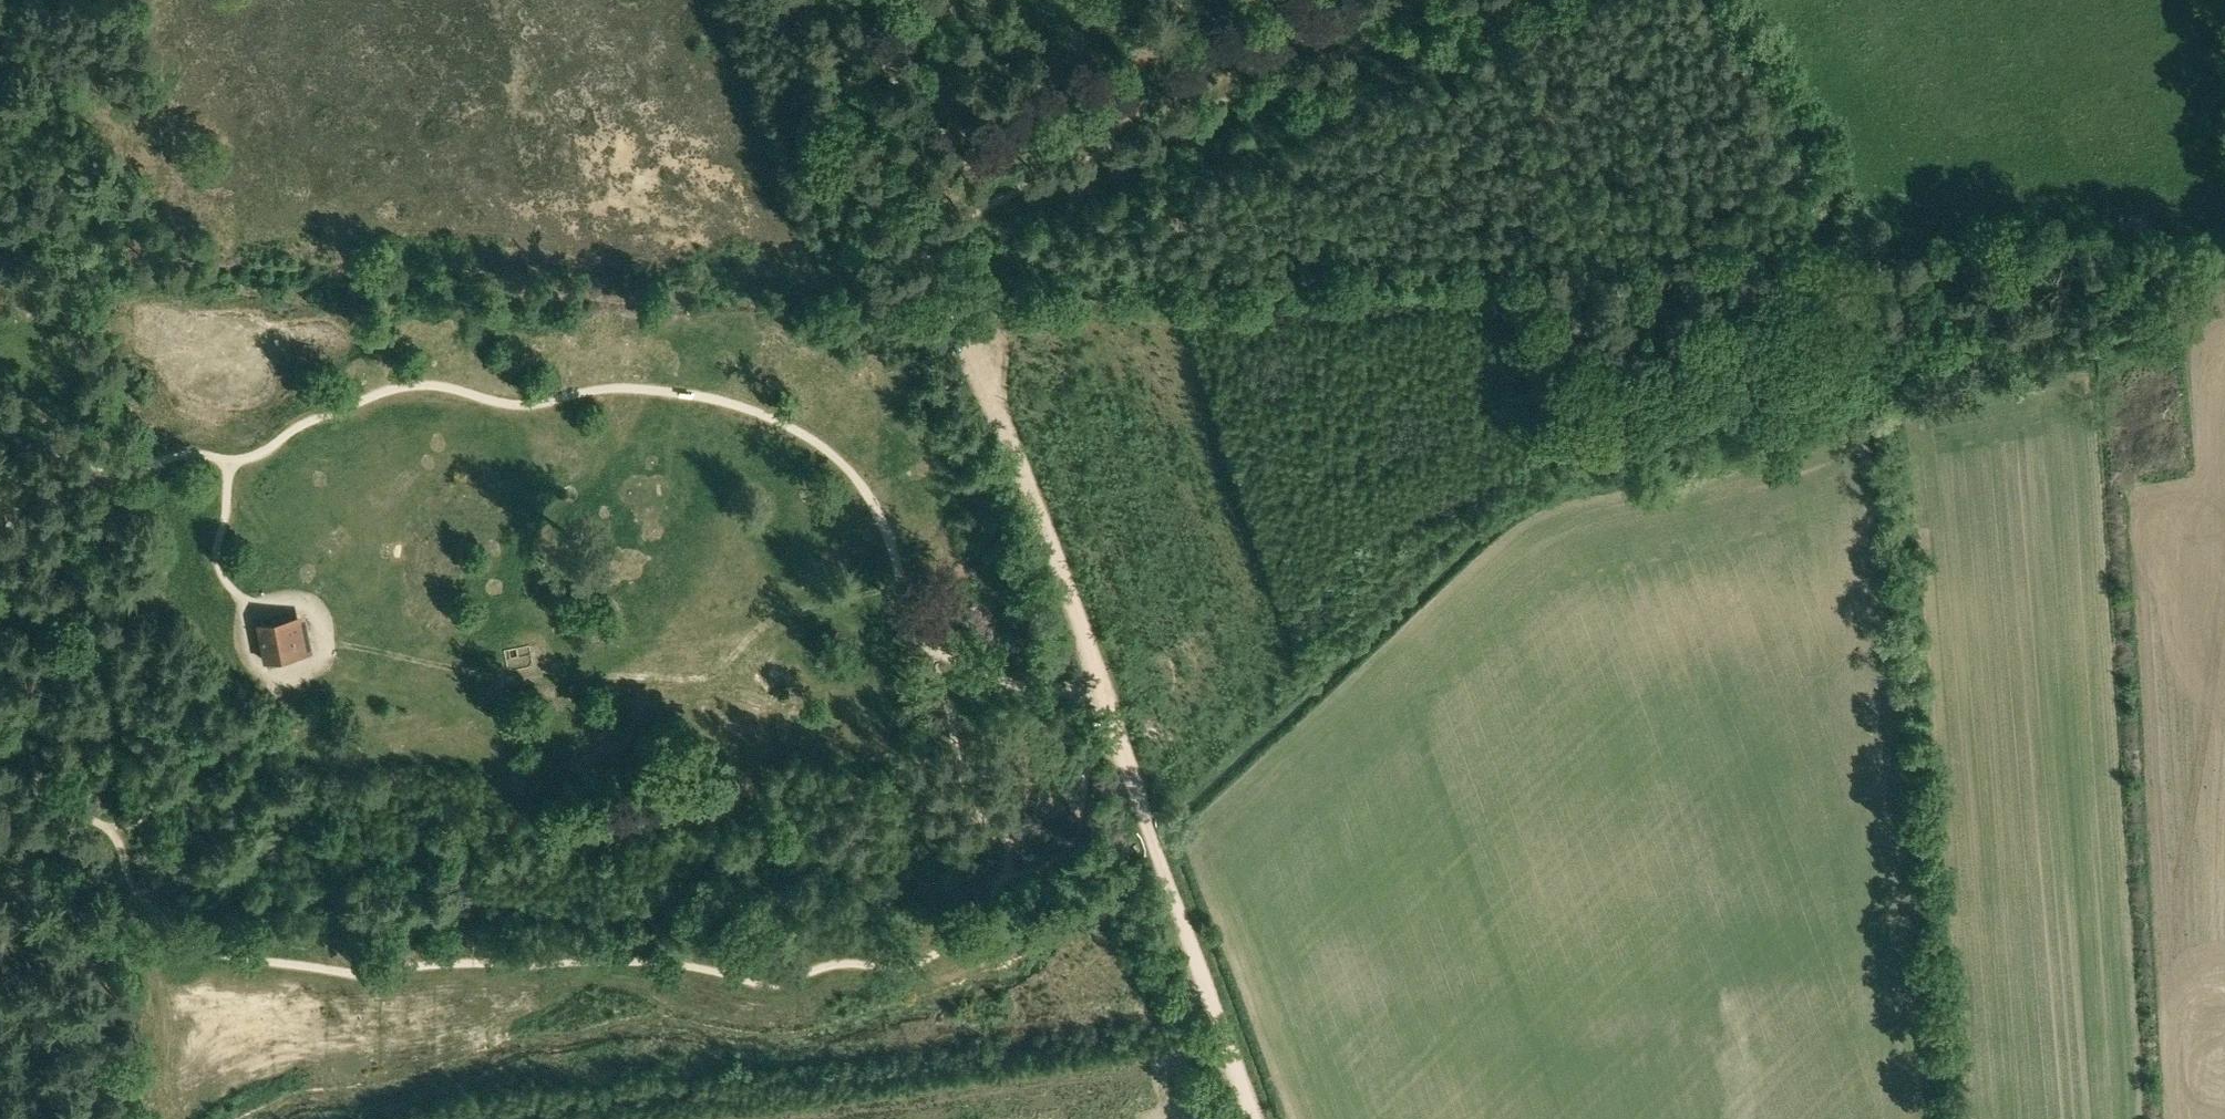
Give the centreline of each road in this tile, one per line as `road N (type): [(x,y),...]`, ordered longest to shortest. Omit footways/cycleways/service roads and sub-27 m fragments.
road 1 (track): [(939,203),(1410,0)]
road 2 (track): [(894,222),(1081,673)]
road 3 (track): [(1105,738),(1250,1118)]
road 4 (track): [(801,0),(894,222)]

